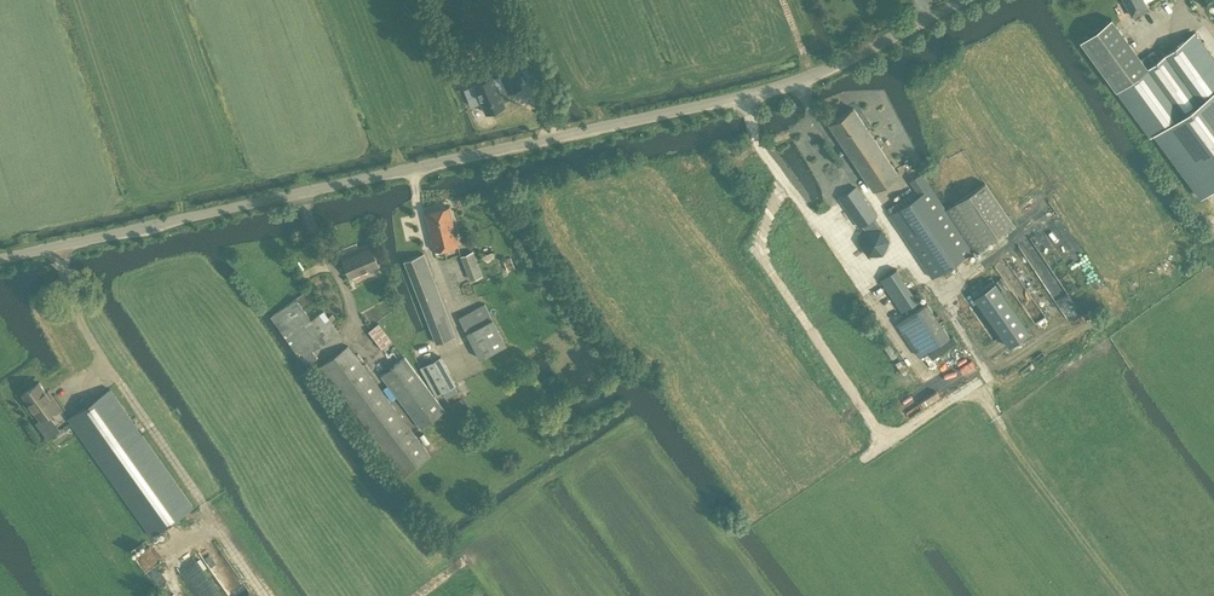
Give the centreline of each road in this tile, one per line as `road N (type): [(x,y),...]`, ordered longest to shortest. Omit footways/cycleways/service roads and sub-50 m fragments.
road 1 (unclassified): [(0,258),(797,82),(961,0)]
road 2 (track): [(797,82),(988,375),(1004,437),(1123,595)]
road 3 (track): [(264,595),(120,386)]

